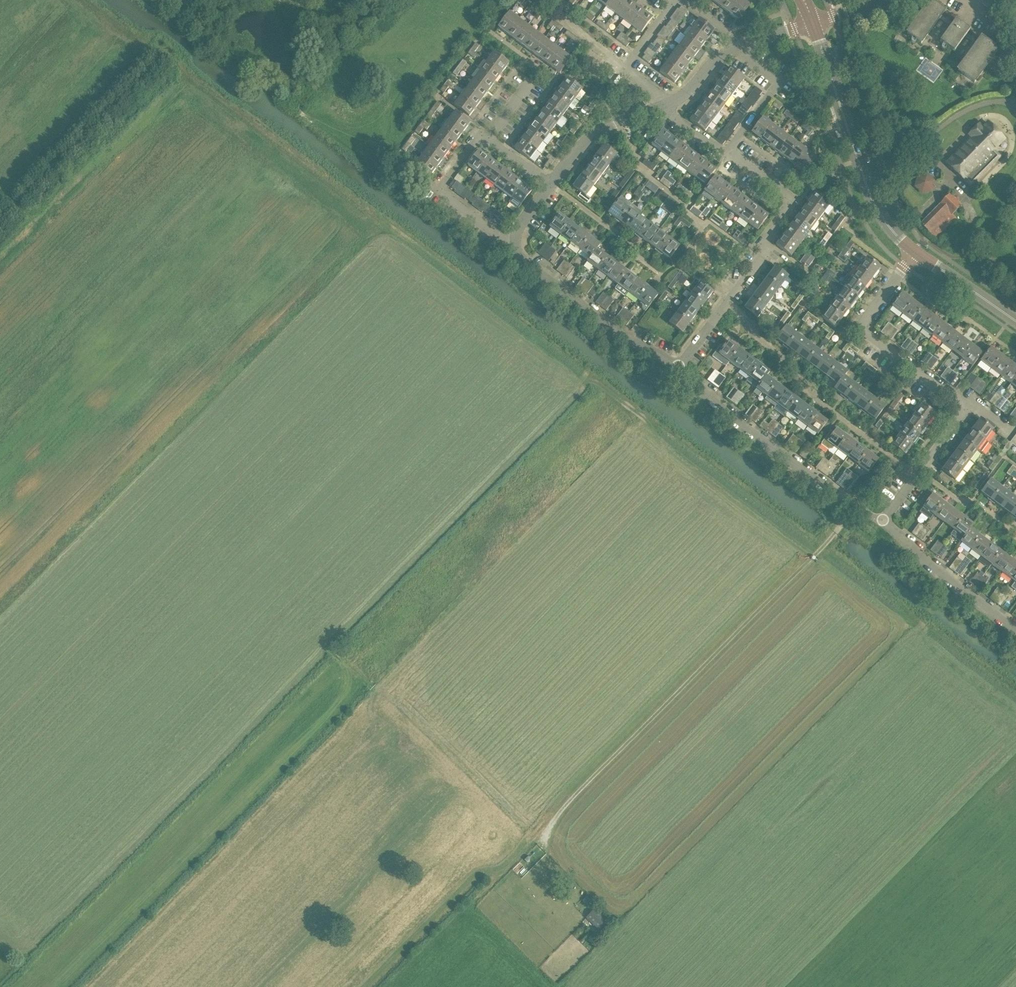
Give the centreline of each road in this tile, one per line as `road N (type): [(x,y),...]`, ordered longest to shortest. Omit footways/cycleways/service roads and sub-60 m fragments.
road 1 (track): [(541,853),(558,813),(834,533)]
road 2 (residential): [(883,520),(968,405),(860,330),(915,251)]
road 3 (residential): [(677,365),(767,252),(795,198),(731,150)]
road 4 (residential): [(677,365),(823,488),(883,520)]
road 5 (tertiary): [(915,251),(876,208),(811,23)]
road 6 (residential): [(511,240),(522,261),(677,365)]
road 7 (residential): [(883,520),(1015,636)]
road 8 (residential): [(511,240),(437,190),(477,135),(486,141)]
road 9 (residential): [(549,185),(588,140),(672,103)]
road 10 (residential): [(741,47),(780,84),(731,150)]
road 11 (tertiary): [(1015,321),(915,251)]

